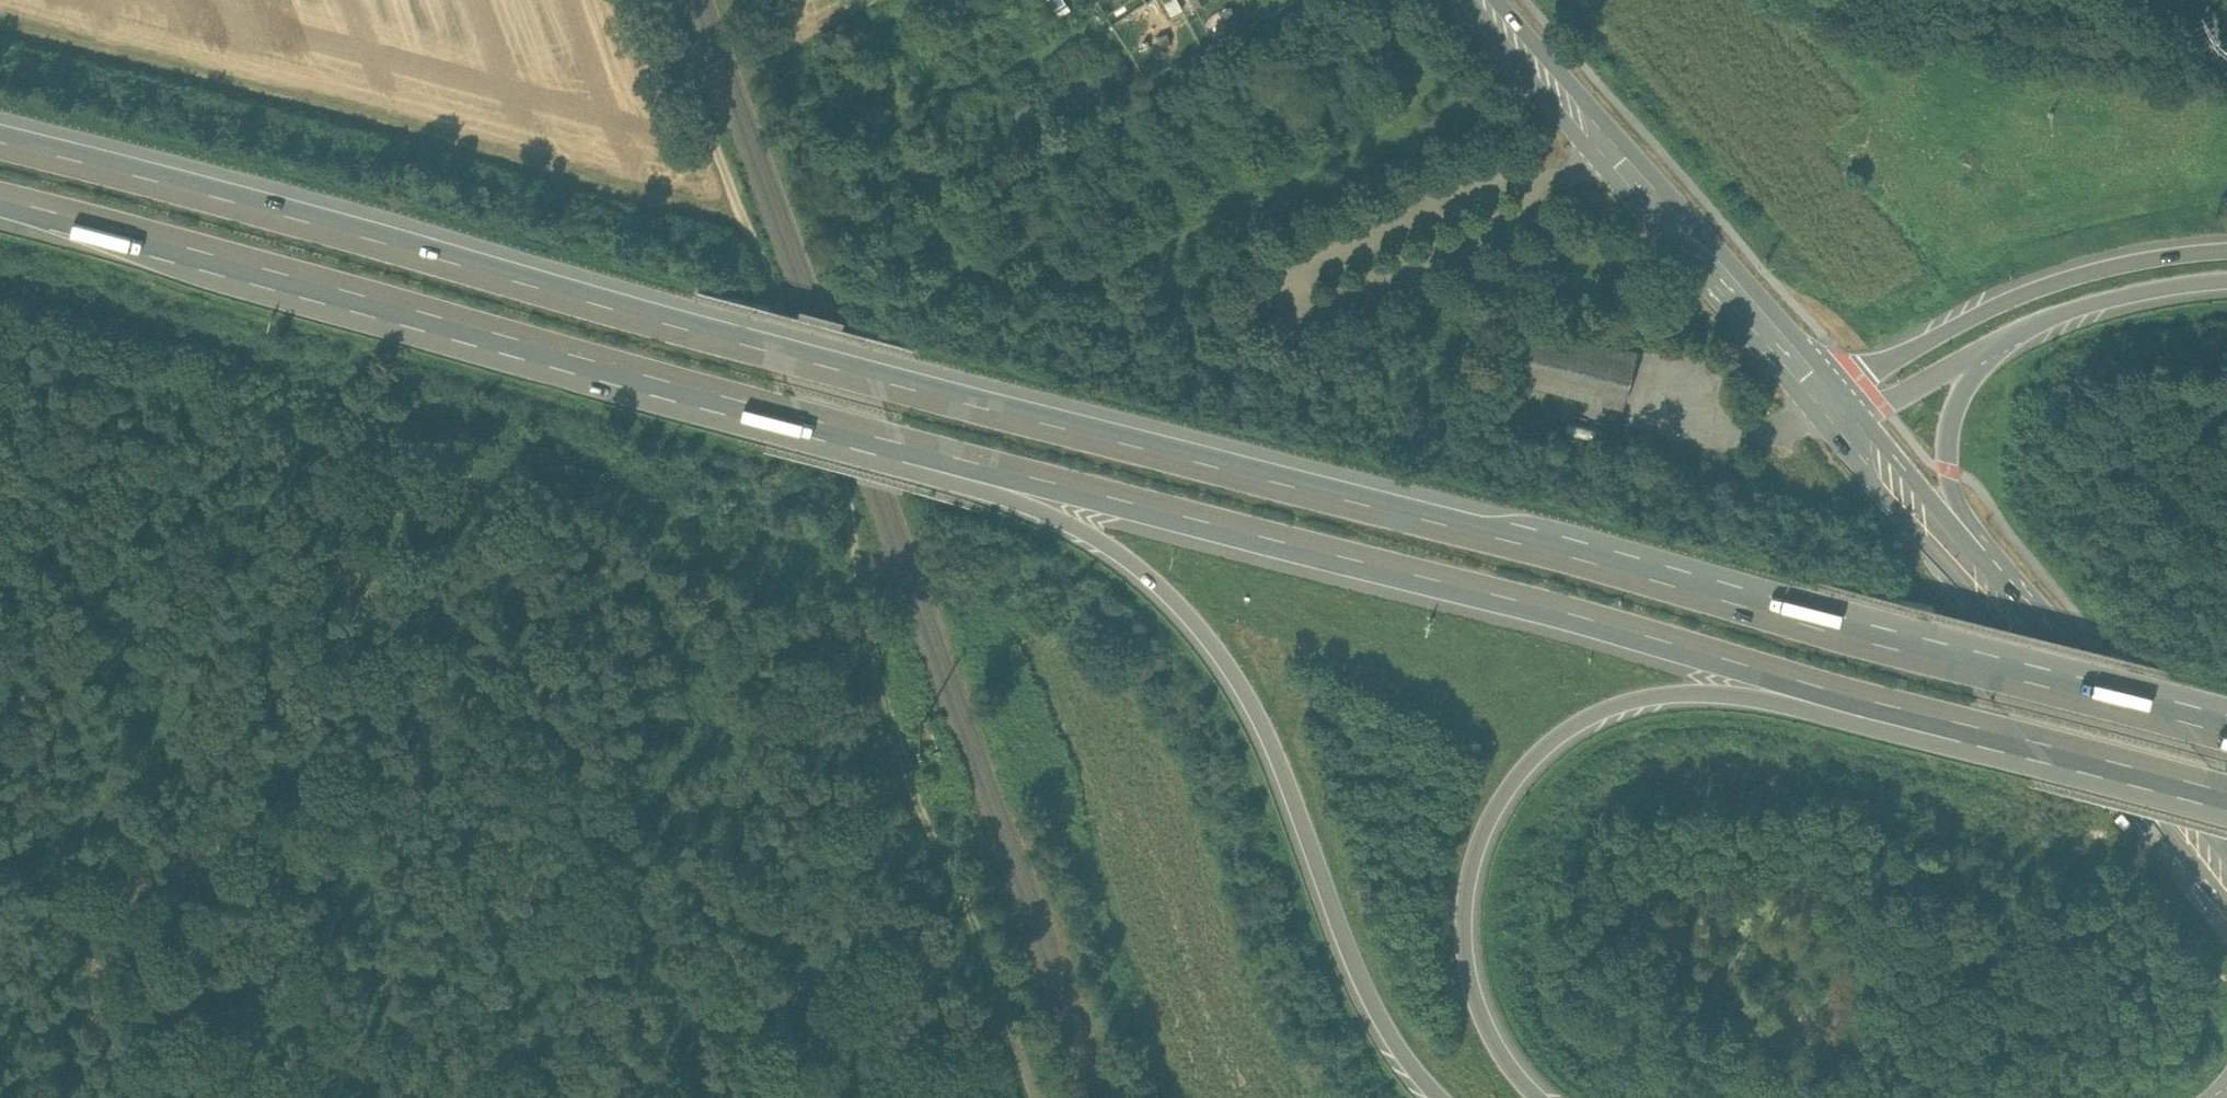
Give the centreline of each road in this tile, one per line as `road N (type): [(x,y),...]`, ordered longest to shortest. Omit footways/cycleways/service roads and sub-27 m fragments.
road 1 (motorway): [(2226,729),(891,382),(0,139)]
road 2 (track): [(671,0),(844,476),(921,806),(984,938),(1035,1097)]
road 3 (motorway): [(908,447),(1939,709)]
road 4 (motorway): [(0,206),(908,447)]
road 5 (motorway): [(908,447),(1124,555),(1232,661),(1286,765),(1364,978),(1409,1061),(1439,1097)]
road 6 (motorway): [(1538,1097),(1492,1038),(1470,931),(1490,832),(1538,768),(1571,739),(1646,706),(1738,699),(1939,709)]
road 7 (primary): [(1485,0),(1833,411)]
road 8 (motorway): [(2226,249),(2117,265),(2052,285),(1872,379),(1833,411)]
road 9 (primary): [(1970,581),(2226,877)]
road 10 (motorway): [(1939,709),(2226,786)]
road 11 (motorway): [(1970,581),(1949,475),(1950,435),(1996,345)]
road 12 (motorway): [(1996,345),(2125,295),(2226,279)]
road 13 (primary): [(1853,436),(1970,581)]
road 14 (motorway): [(1853,436),(1996,345)]

